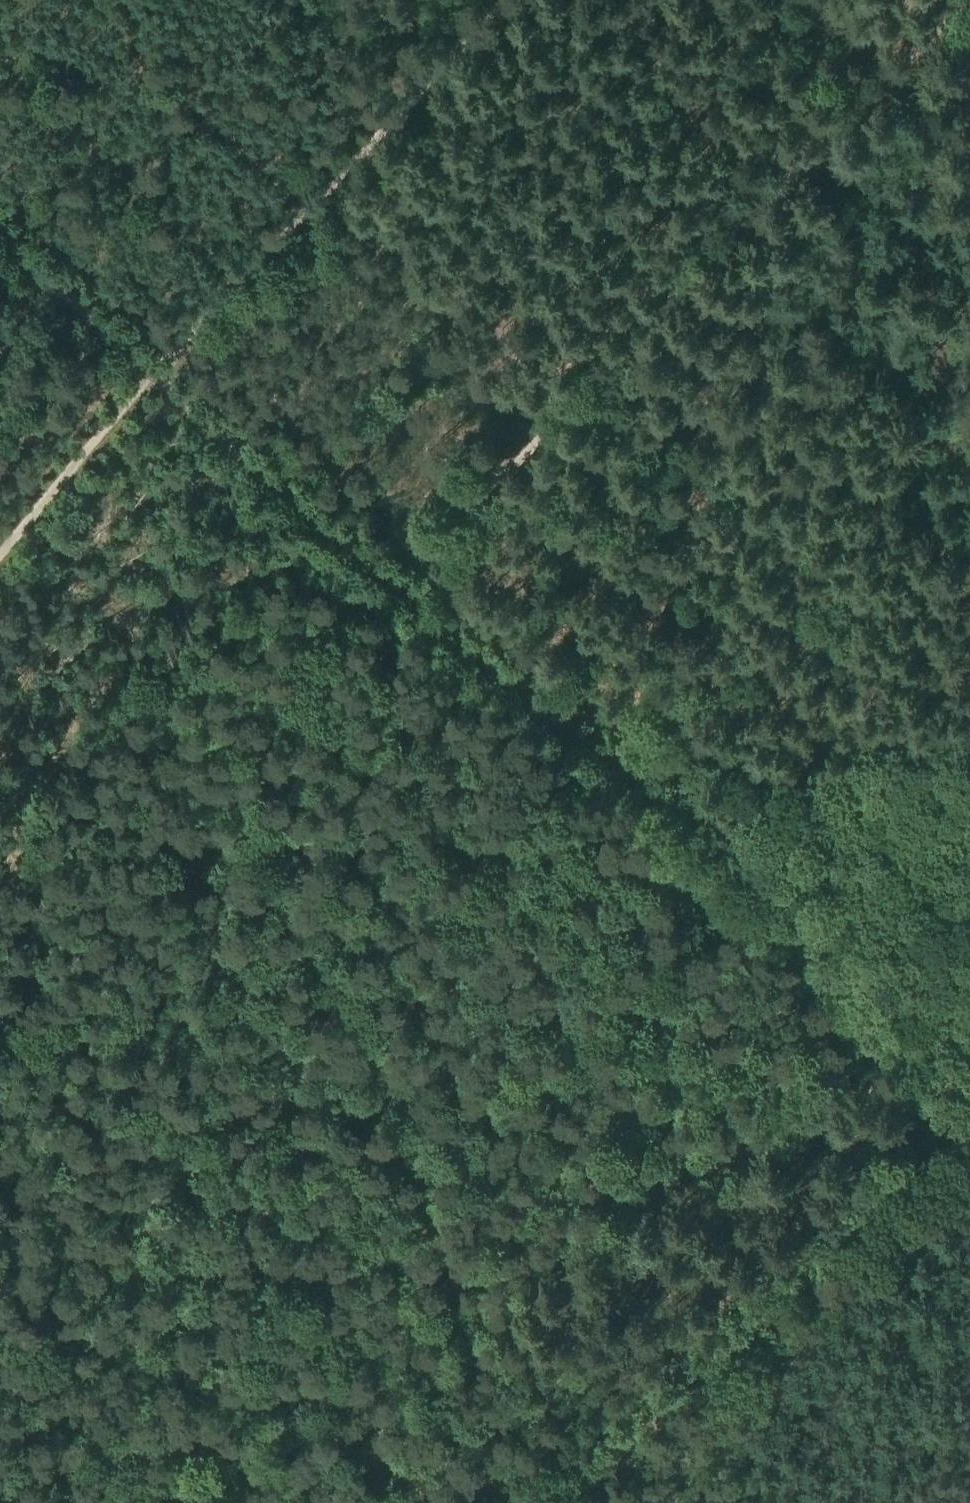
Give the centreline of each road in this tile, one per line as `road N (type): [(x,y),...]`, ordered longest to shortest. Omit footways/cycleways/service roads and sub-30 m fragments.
road 1 (track): [(388,555),(965,0)]
road 2 (track): [(969,1068),(573,1502)]
road 3 (track): [(503,0),(158,362)]
road 4 (track): [(969,1066),(603,748)]
road 5 (track): [(388,555),(158,362)]
road 6 (track): [(603,748),(388,555)]
road 7 (track): [(158,362),(0,219)]

